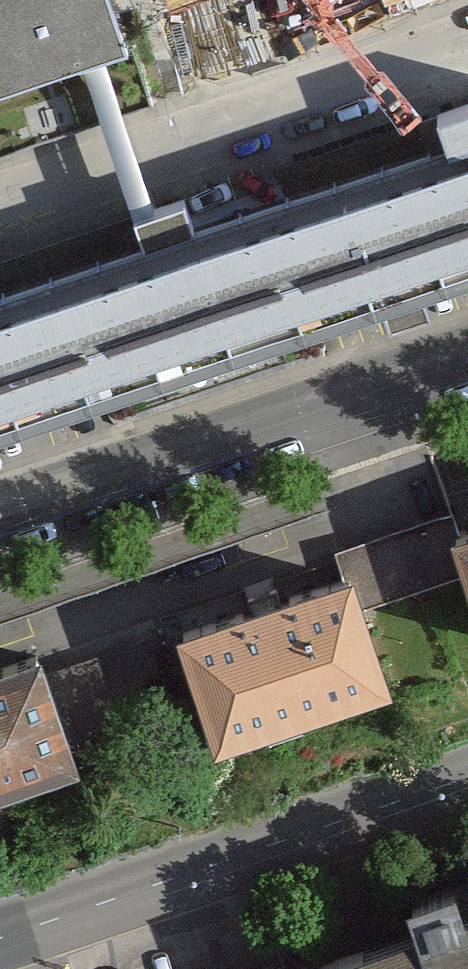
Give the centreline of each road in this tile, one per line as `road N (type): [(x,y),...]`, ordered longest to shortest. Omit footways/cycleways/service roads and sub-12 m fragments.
road 1 (secondary): [(467,778),(0,941)]
road 2 (secondary): [(467,363),(0,522)]
road 3 (residential): [(467,44),(0,196)]

